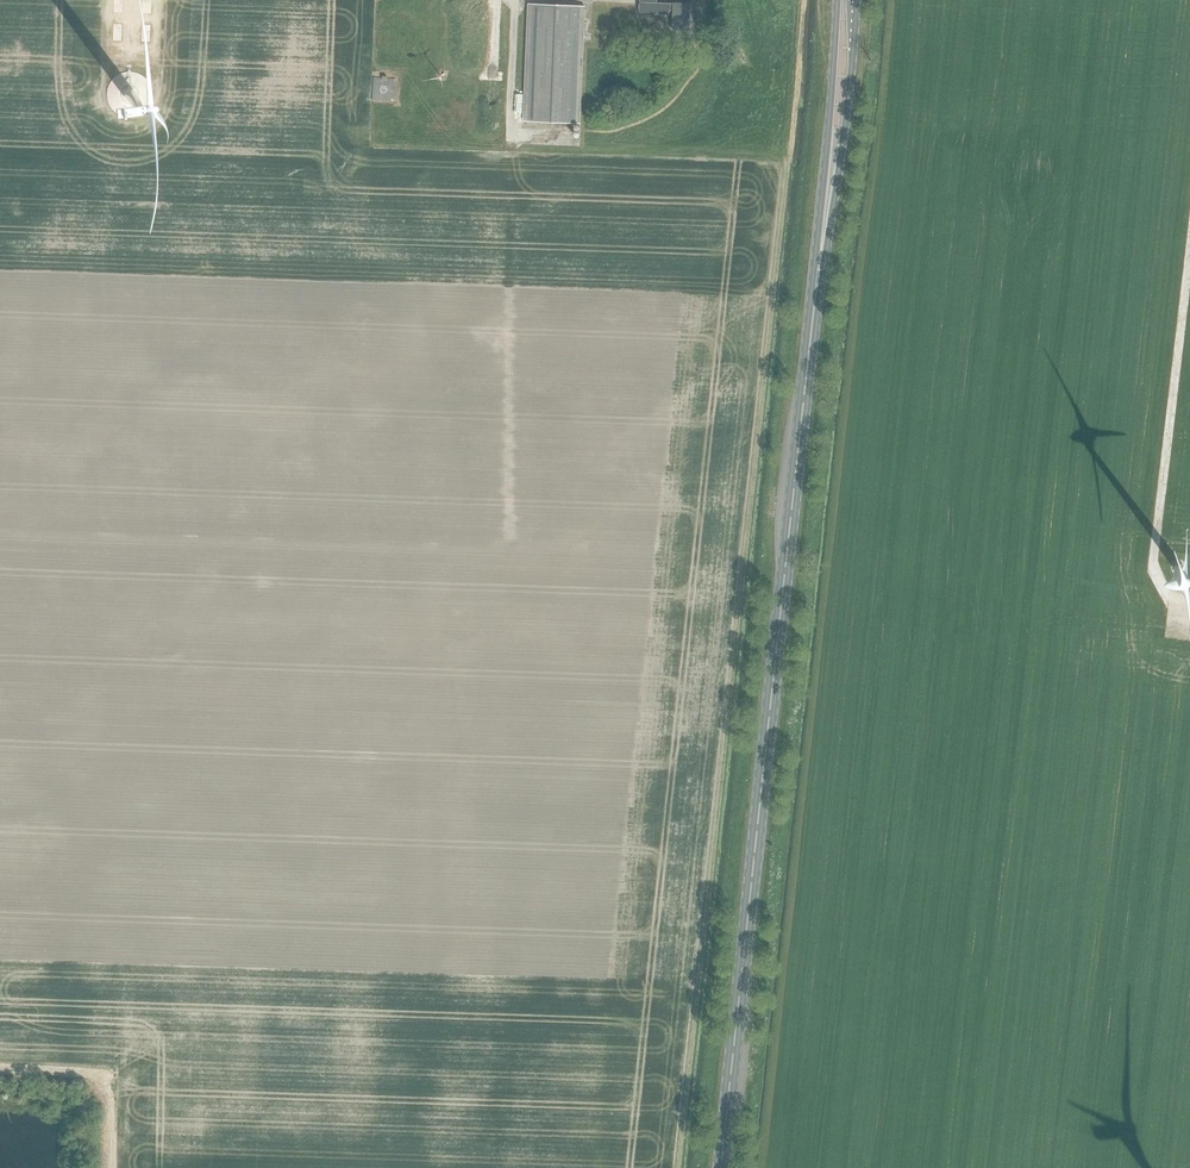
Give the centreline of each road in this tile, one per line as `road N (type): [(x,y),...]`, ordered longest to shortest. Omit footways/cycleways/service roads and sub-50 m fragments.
road 1 (primary): [(720,1167),(846,0)]

